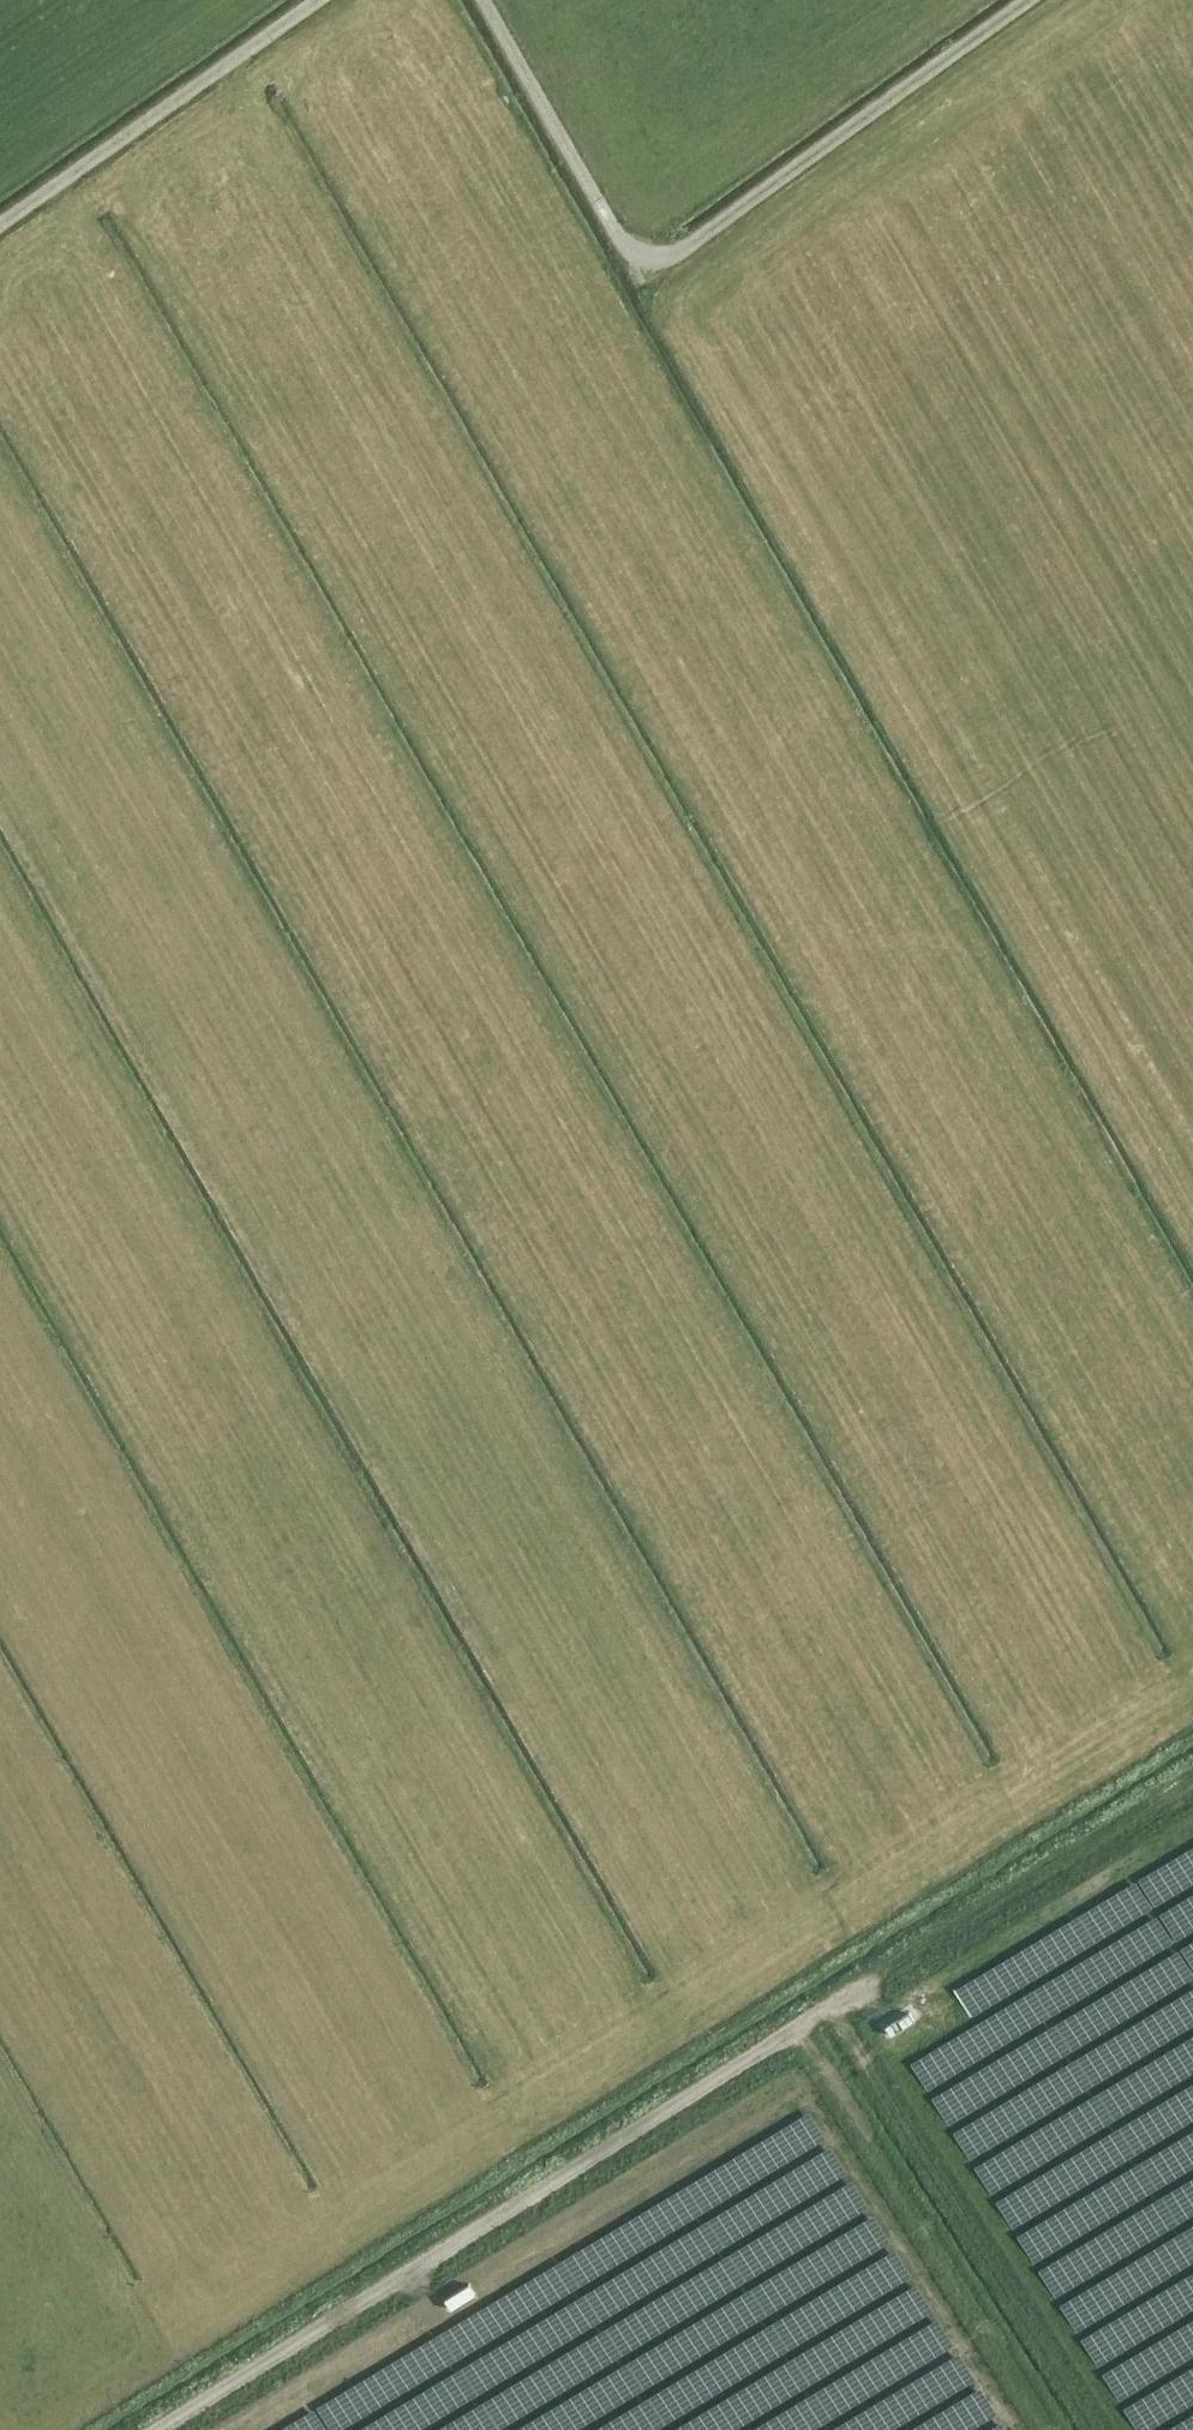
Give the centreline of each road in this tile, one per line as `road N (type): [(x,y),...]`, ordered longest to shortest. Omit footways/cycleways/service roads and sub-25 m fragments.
road 1 (track): [(160,2429),(1192,1786)]
road 2 (track): [(1028,0),(691,244),(671,251),(620,238),(484,0)]
road 3 (track): [(324,0),(0,229)]

